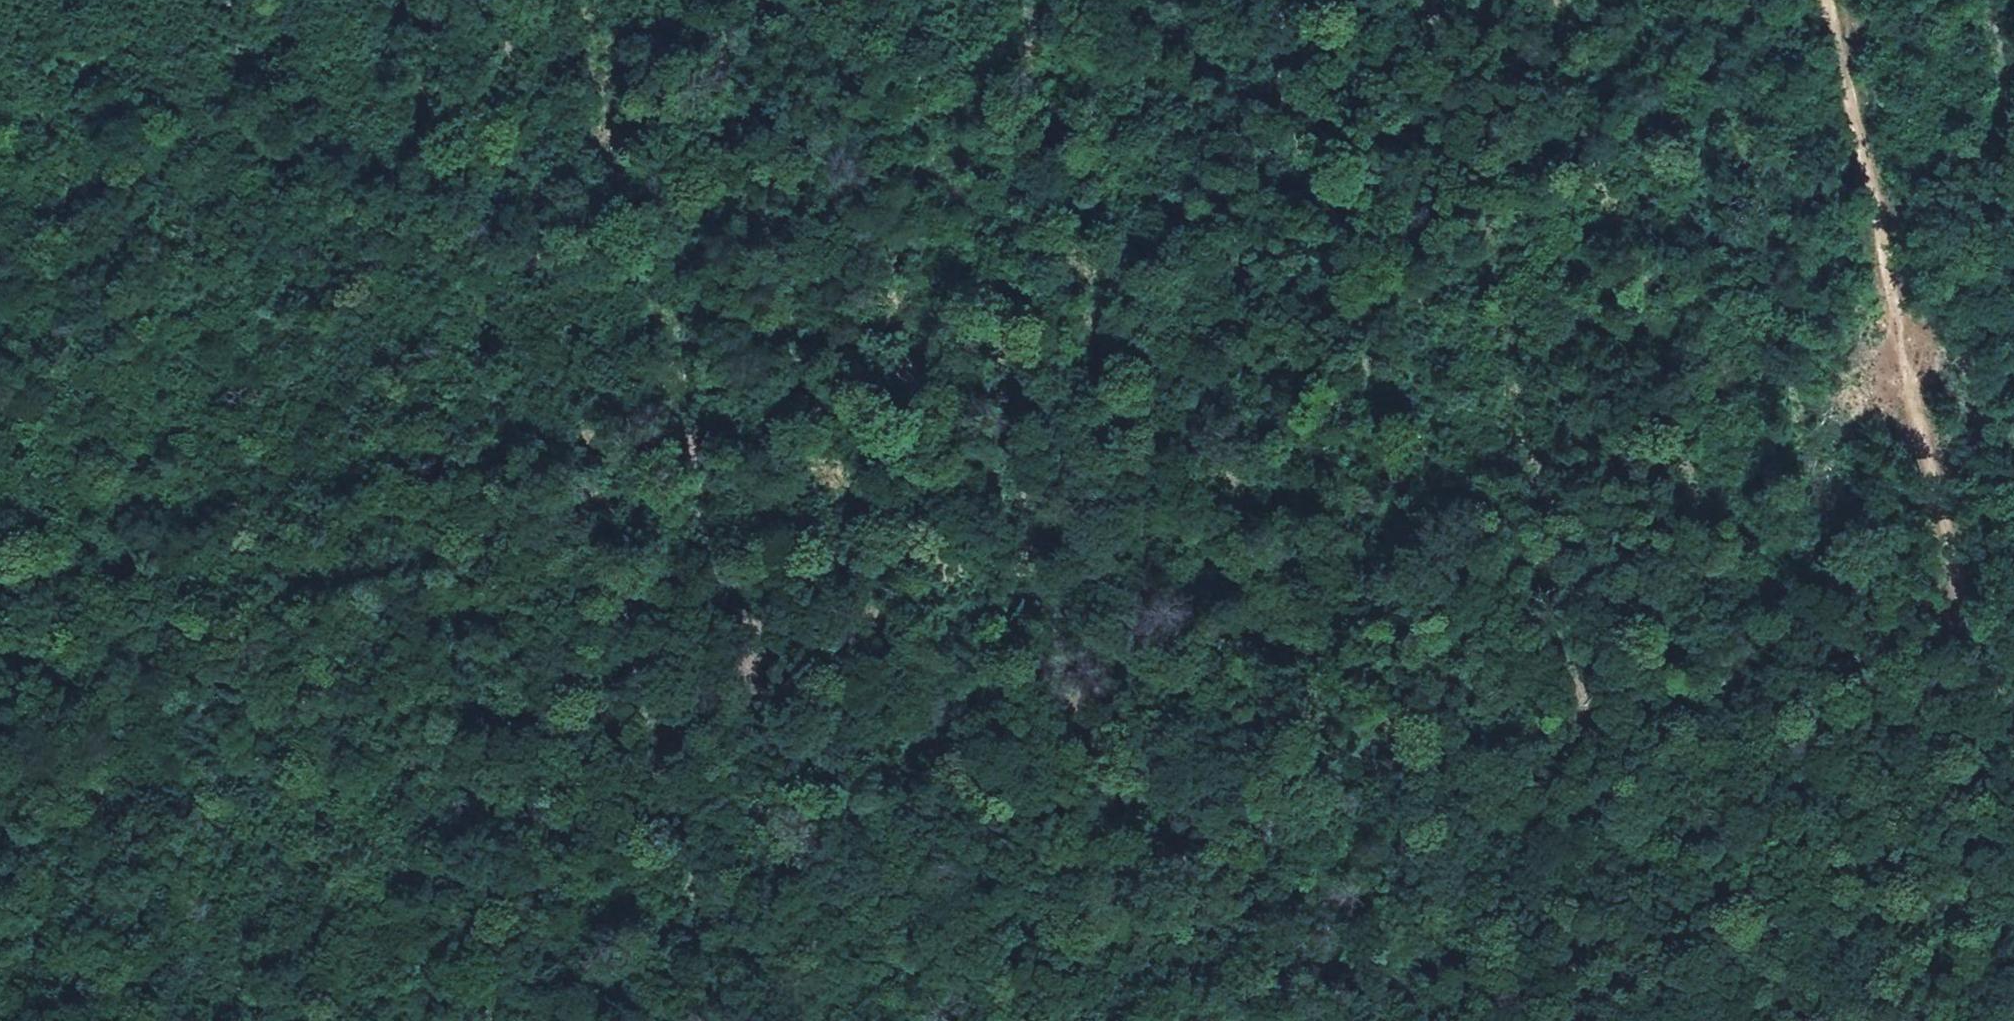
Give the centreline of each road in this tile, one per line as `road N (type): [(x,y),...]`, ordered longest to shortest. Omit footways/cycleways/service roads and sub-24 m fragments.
road 1 (track): [(1826,0),(1962,644),(2013,633)]
road 2 (track): [(0,128),(586,0)]

